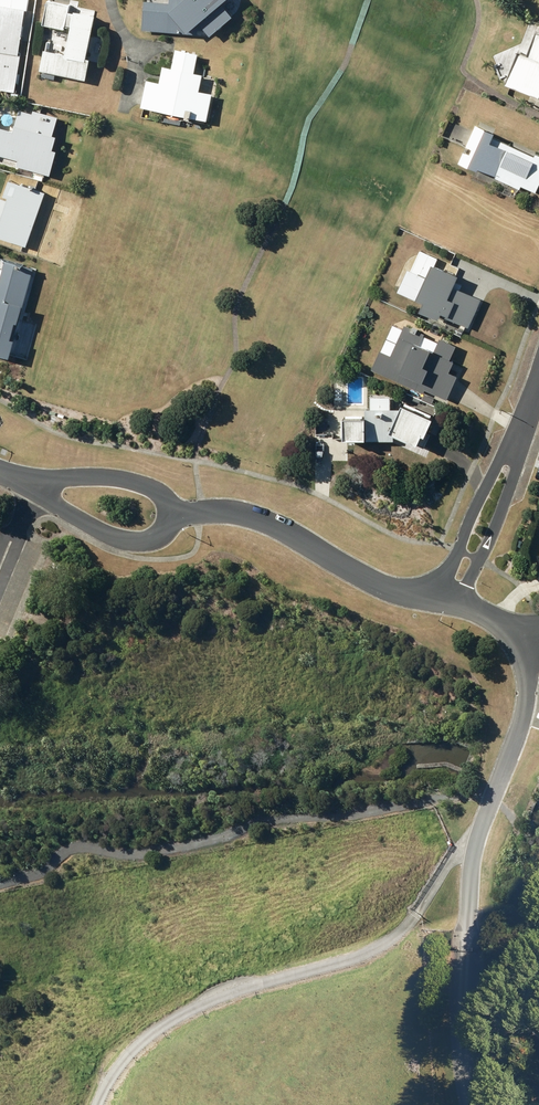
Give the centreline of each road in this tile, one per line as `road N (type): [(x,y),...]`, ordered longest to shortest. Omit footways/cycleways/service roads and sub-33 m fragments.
road 1 (track): [(88,1104),(104,1060),(131,1034),(228,994),(370,954),(417,914),(450,861),(474,848)]
road 2 (residential): [(516,639),(527,670),(526,700),(474,848),(467,952)]
road 3 (residential): [(170,513),(244,514),(385,586),(437,599)]
road 4 (residential): [(437,599),(472,513),(516,441)]
road 5 (residential): [(516,441),(495,525),(460,605)]
road 6 (residential): [(170,513),(154,540),(126,542),(73,516),(35,483)]
road 7 (track): [(478,1104),(463,1001),(467,952)]
road 8 (residential): [(35,483),(125,479),(159,494),(170,513)]

